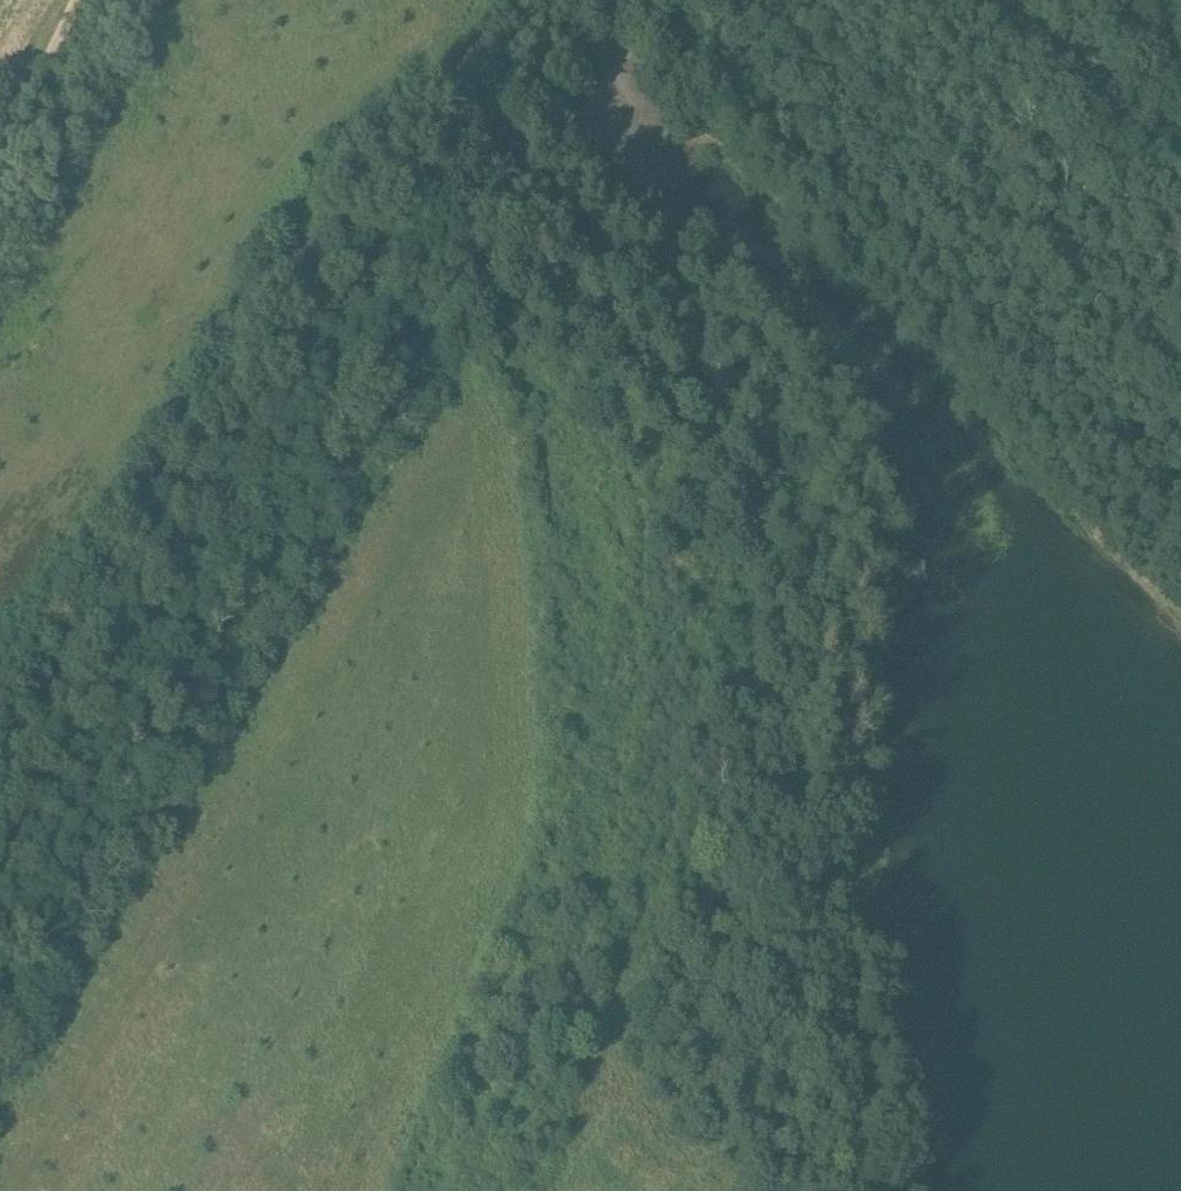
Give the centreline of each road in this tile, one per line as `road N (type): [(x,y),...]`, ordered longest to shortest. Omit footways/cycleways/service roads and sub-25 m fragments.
road 1 (track): [(1180,628),(1012,459),(930,362),(767,207),(621,86),(576,0)]
road 2 (track): [(0,158),(81,0)]

